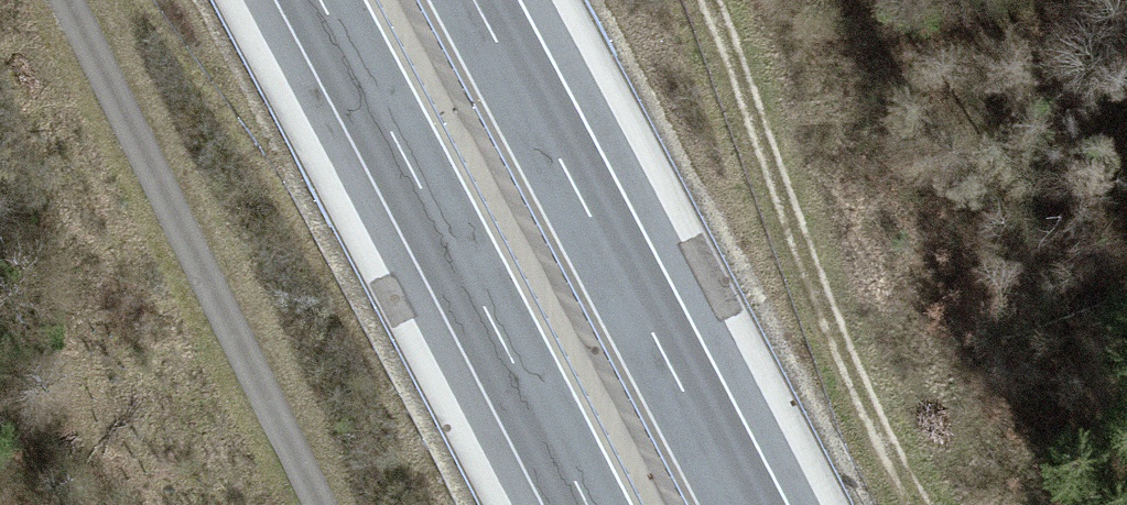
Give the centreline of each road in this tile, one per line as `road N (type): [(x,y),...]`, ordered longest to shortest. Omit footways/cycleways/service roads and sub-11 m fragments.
road 1 (motorway): [(742,504),(474,0)]
road 2 (motorway): [(323,0),(587,504)]
road 3 (track): [(60,0),(298,504)]
road 4 (track): [(930,504),(713,0)]

